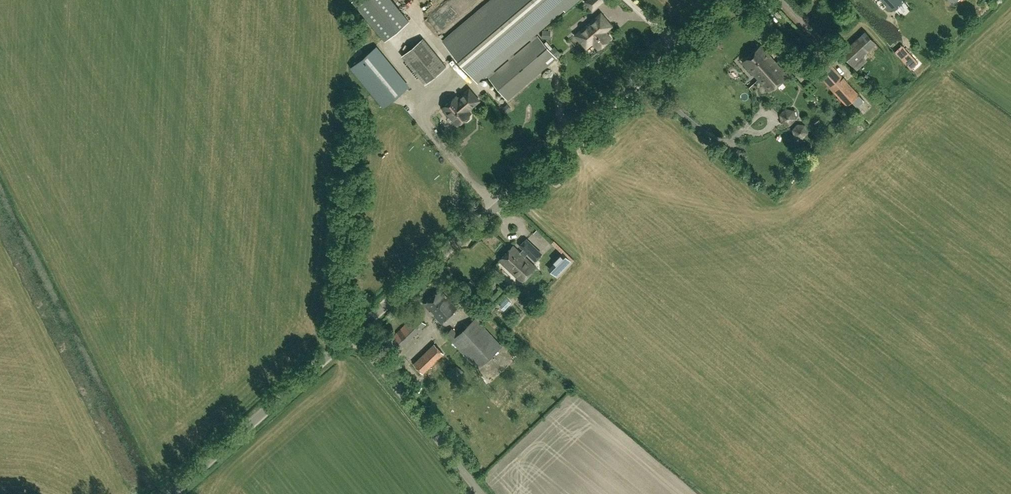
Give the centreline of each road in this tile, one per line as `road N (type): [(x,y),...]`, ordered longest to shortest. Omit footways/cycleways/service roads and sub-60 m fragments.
road 1 (unclassified): [(354,334),(730,0)]
road 2 (unclassified): [(170,493),(354,334)]
road 3 (unclassified): [(479,493),(354,334)]

